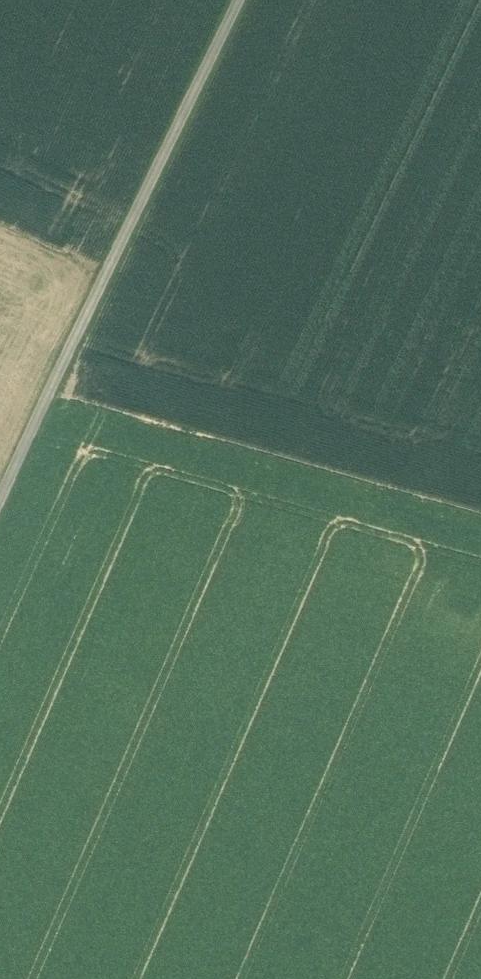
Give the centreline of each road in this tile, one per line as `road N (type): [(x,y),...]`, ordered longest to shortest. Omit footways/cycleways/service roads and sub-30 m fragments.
road 1 (unclassified): [(0,514),(244,0)]

